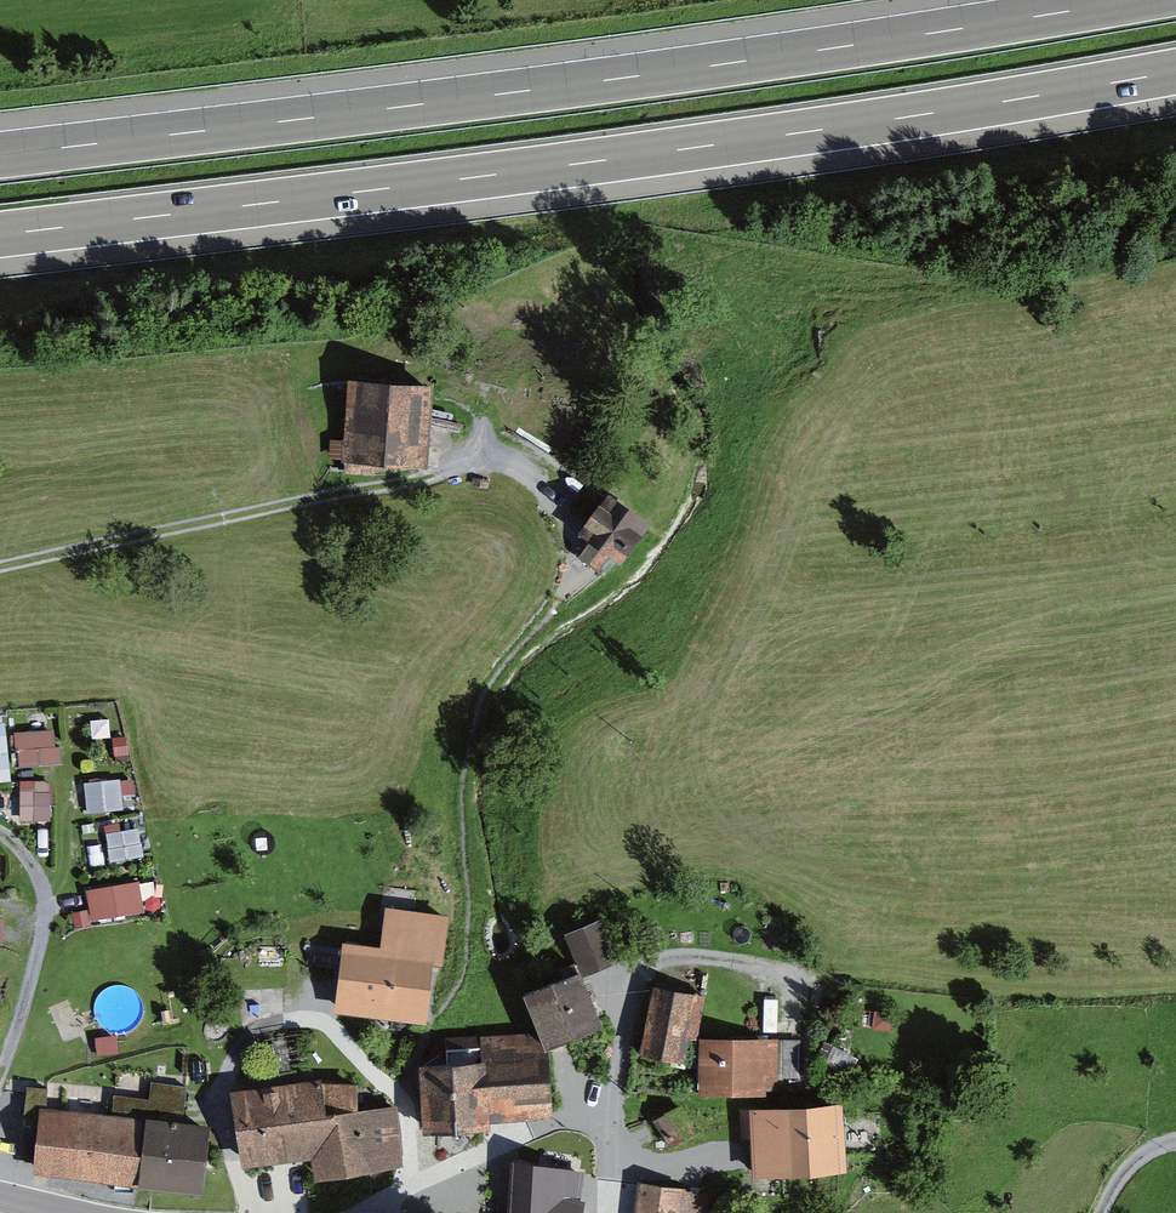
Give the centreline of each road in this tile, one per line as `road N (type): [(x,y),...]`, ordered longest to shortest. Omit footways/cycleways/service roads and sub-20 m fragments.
road 1 (motorway): [(0,236),(550,169),(1175,73)]
road 2 (motorway): [(1131,0),(615,79),(0,154)]
road 3 (track): [(260,1212),(231,1089),(247,1039),(298,1016),(333,1022),(414,1100),(429,1183)]
road 4 (track): [(0,1078),(48,925),(48,899),(42,867),(0,827)]
road 5 (track): [(76,768),(74,860),(48,899)]

